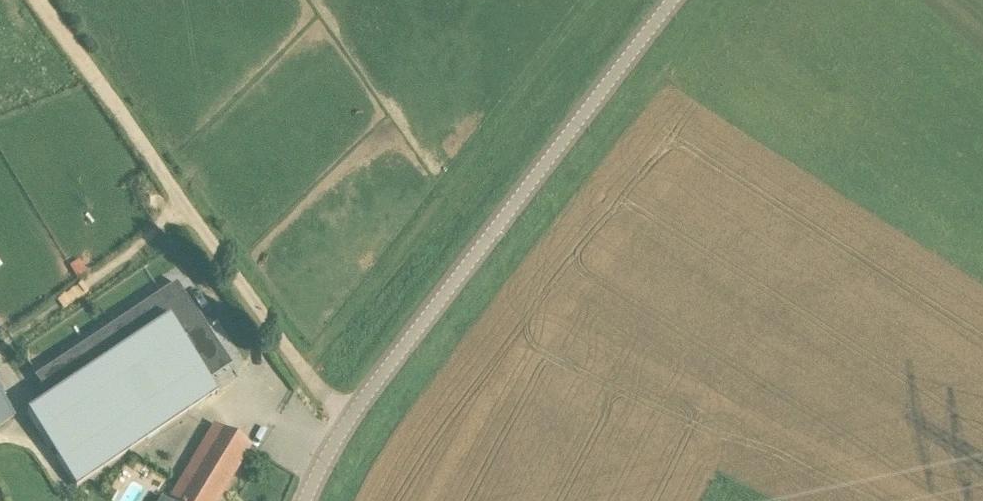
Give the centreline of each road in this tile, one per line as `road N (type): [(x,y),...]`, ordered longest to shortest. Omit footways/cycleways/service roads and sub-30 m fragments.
road 1 (tertiary): [(306,500),(350,420),(673,0)]
road 2 (track): [(350,420),(324,400),(34,0)]

